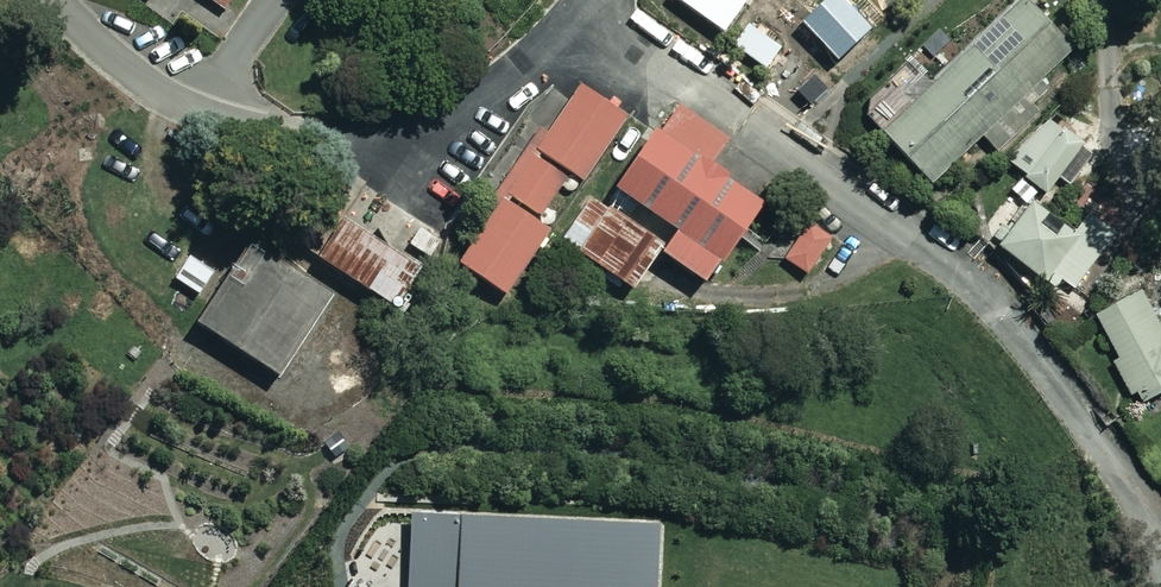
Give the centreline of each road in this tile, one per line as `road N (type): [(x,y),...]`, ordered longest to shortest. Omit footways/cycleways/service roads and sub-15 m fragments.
road 1 (residential): [(603,0),(602,24),(618,48),(738,118),(959,271),(1010,321),(1160,537)]

